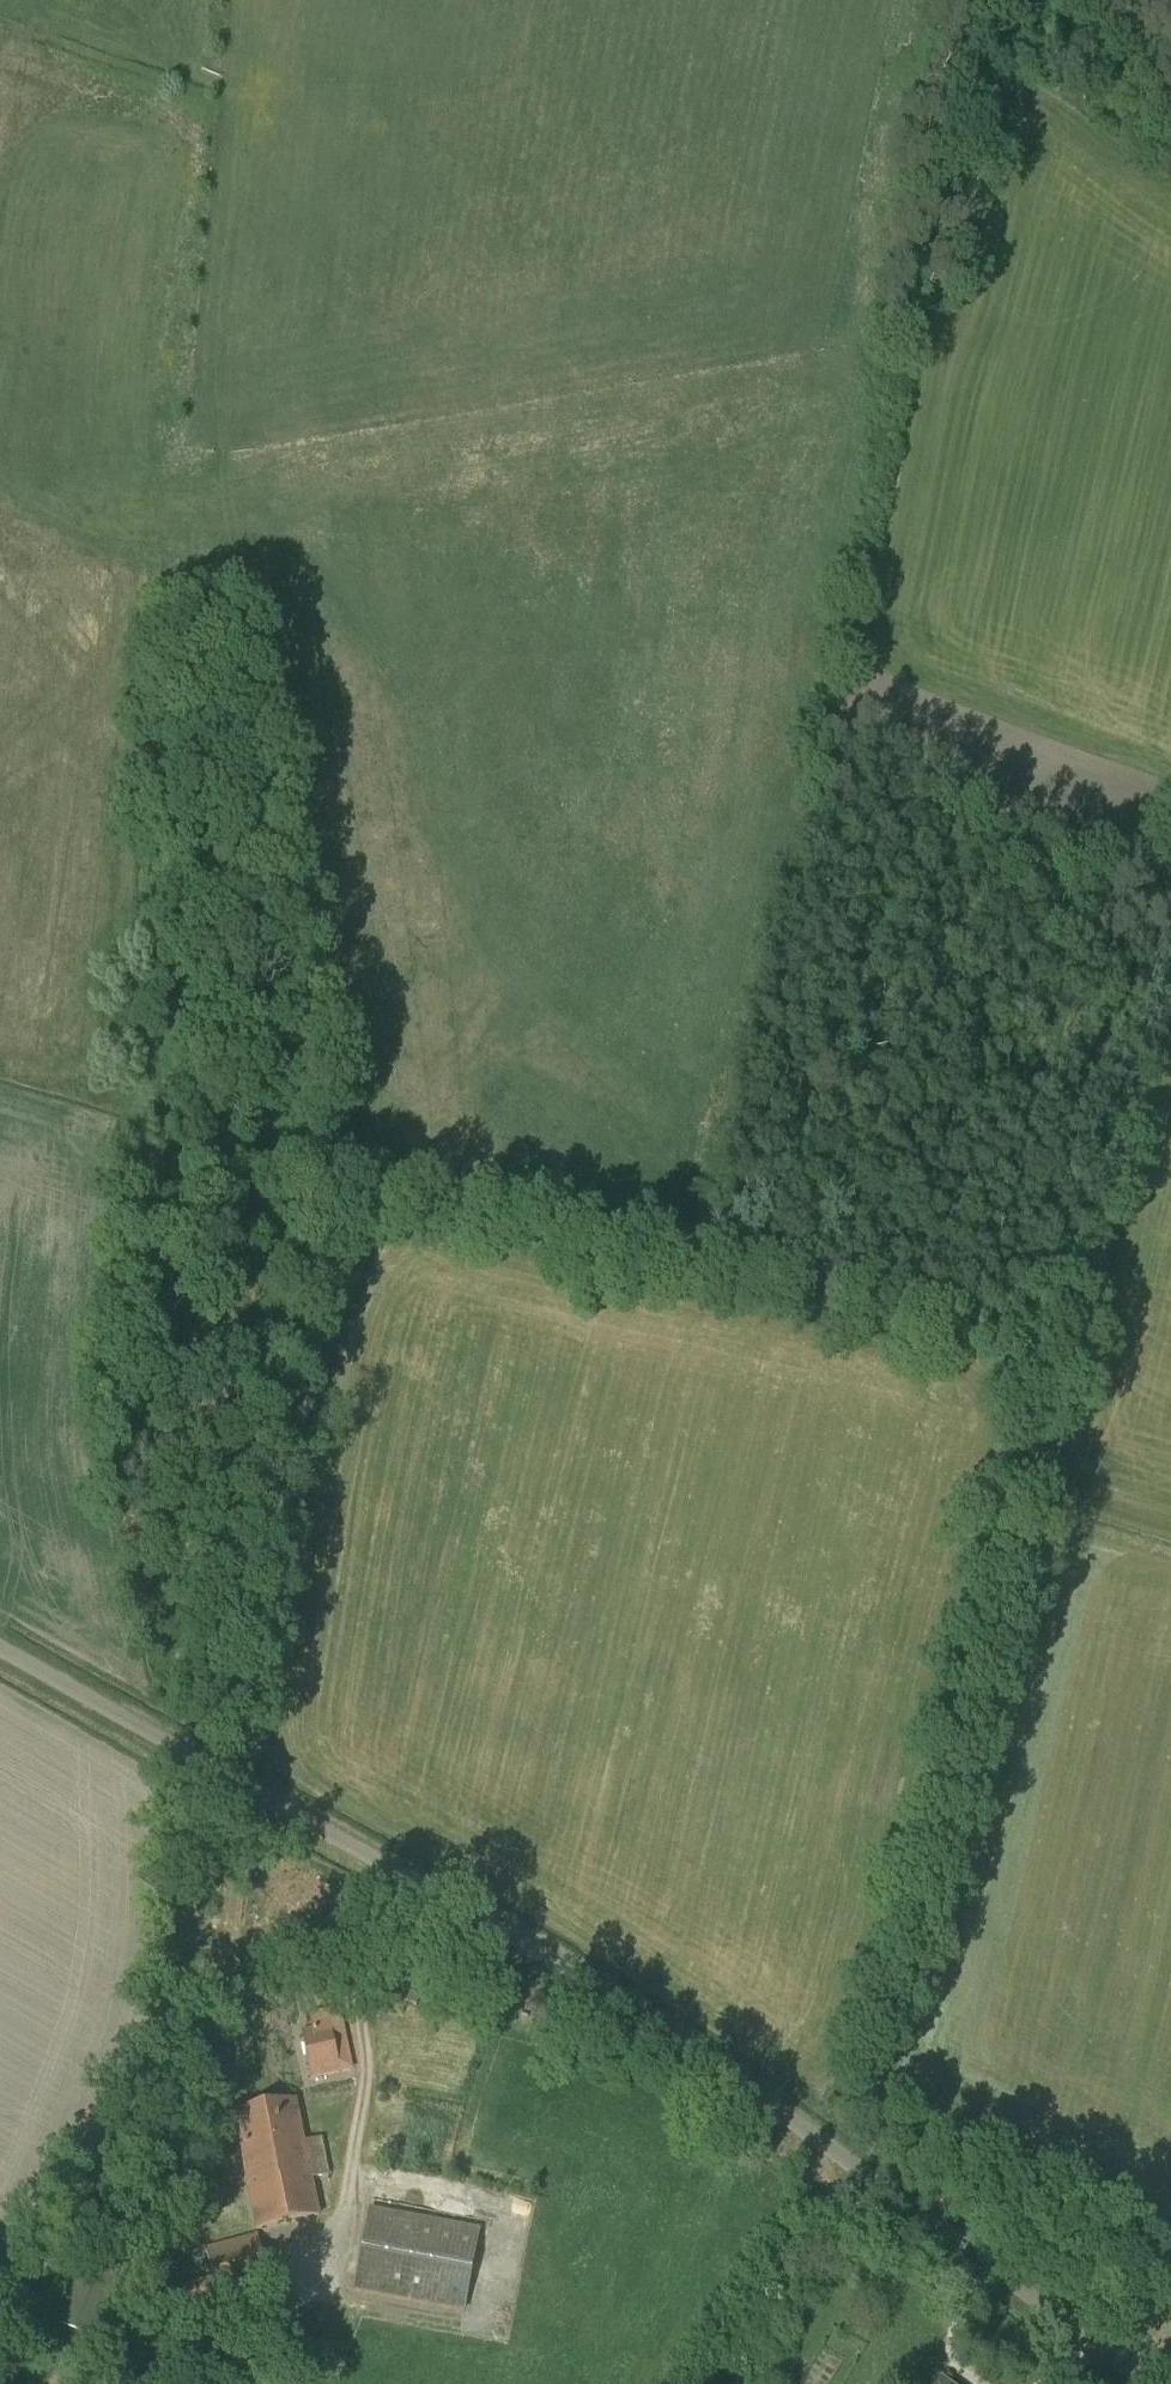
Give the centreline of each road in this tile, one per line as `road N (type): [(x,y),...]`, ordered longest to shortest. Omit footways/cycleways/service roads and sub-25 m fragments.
road 1 (unclassified): [(1148,2383),(583,1975),(0,1647)]

